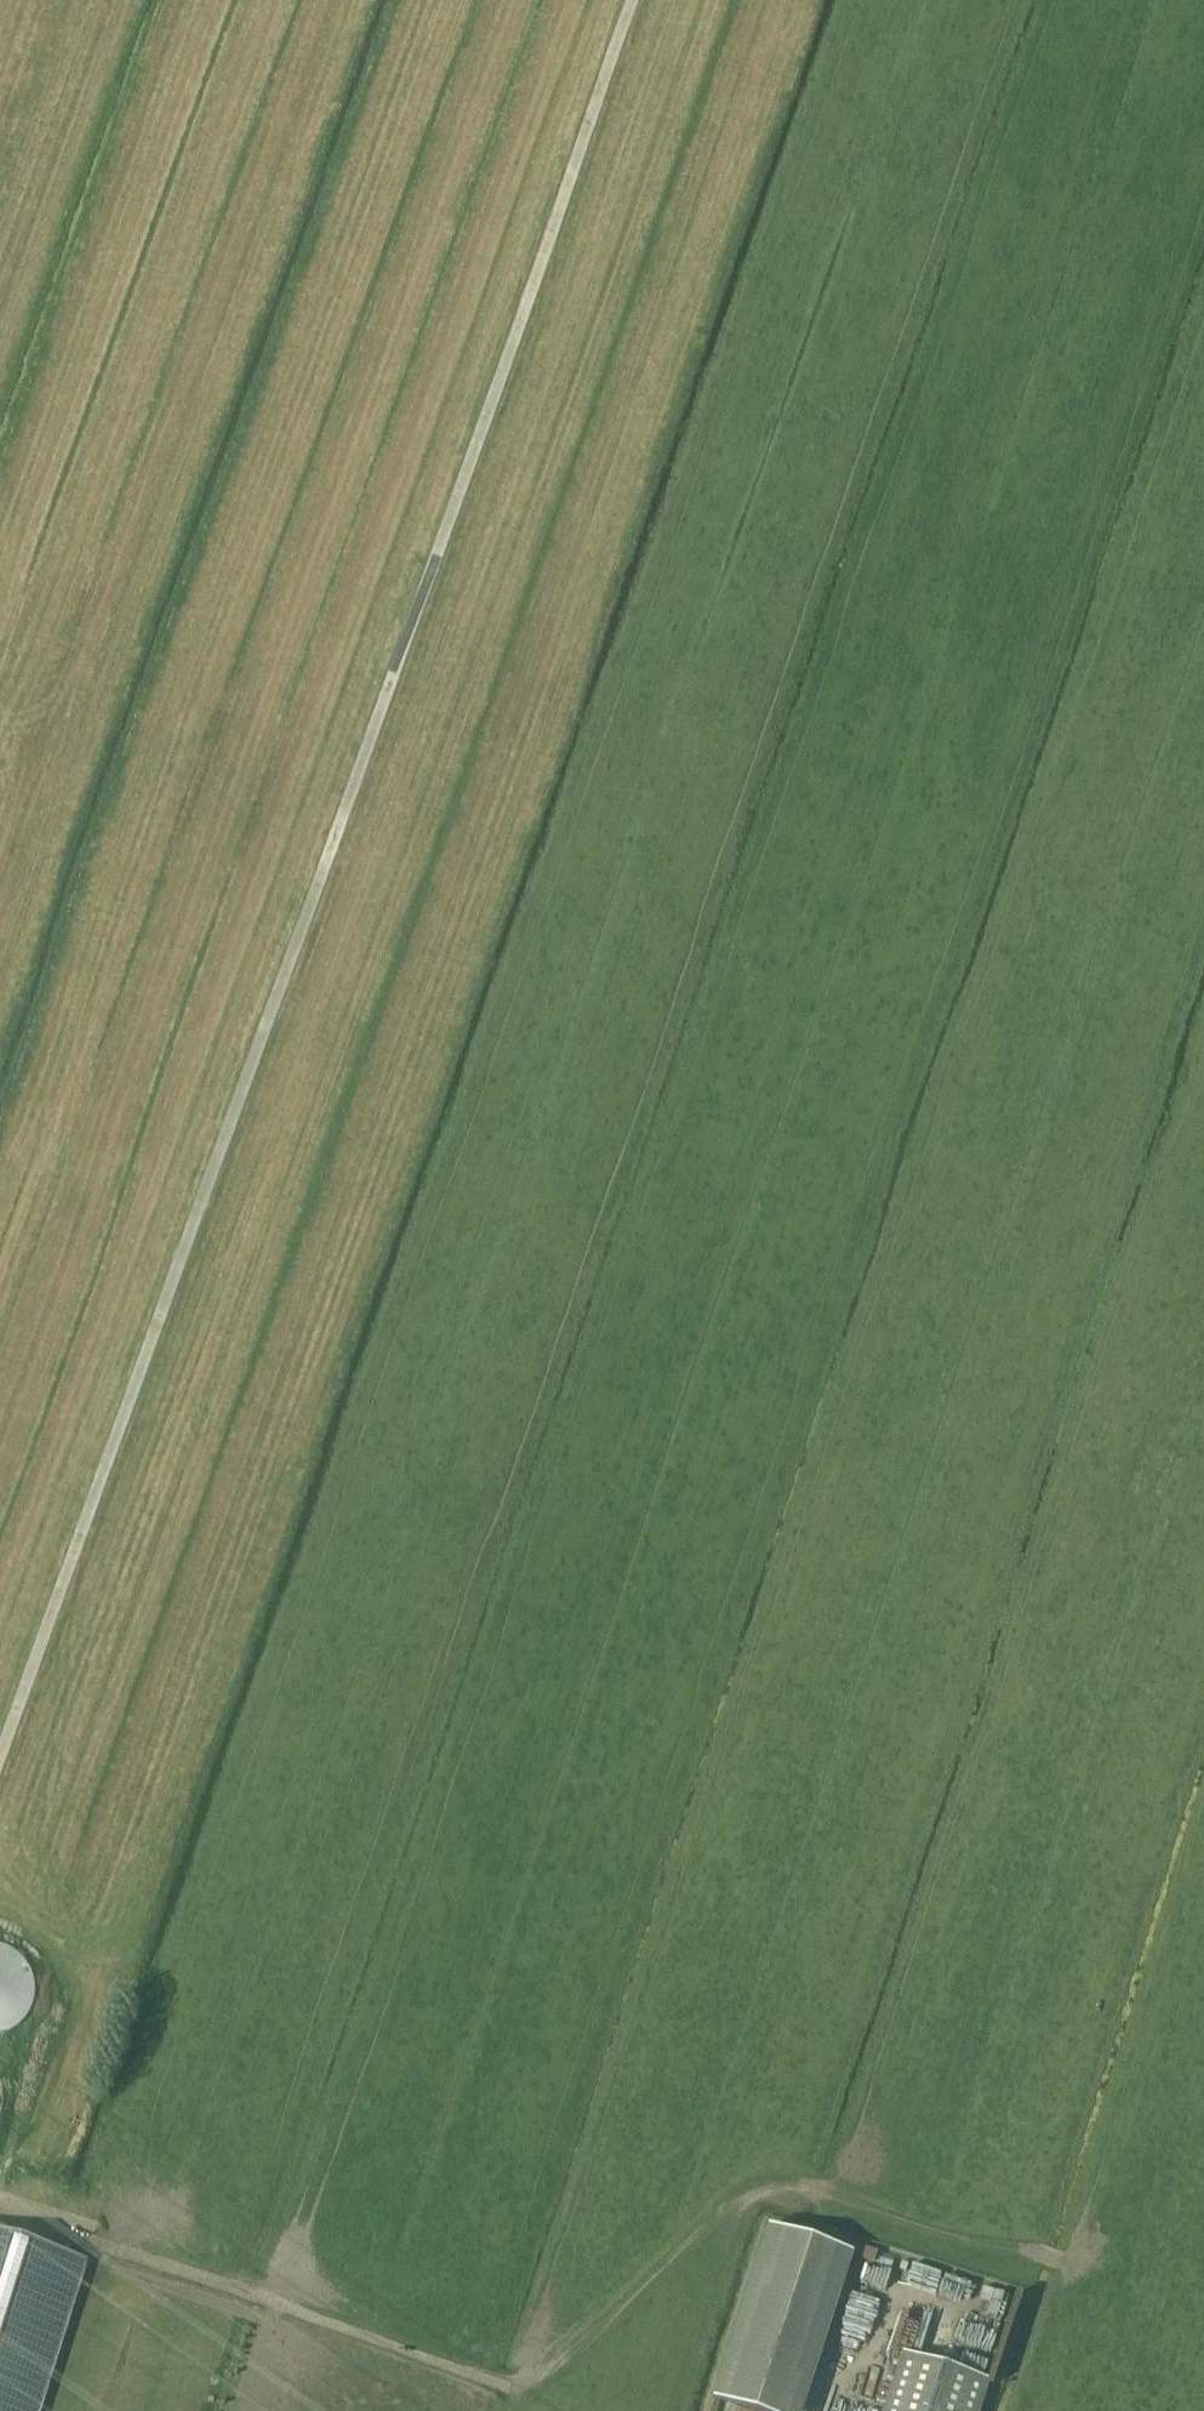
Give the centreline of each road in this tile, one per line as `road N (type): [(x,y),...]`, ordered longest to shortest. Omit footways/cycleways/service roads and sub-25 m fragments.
road 1 (track): [(0,1742),(630,0)]

